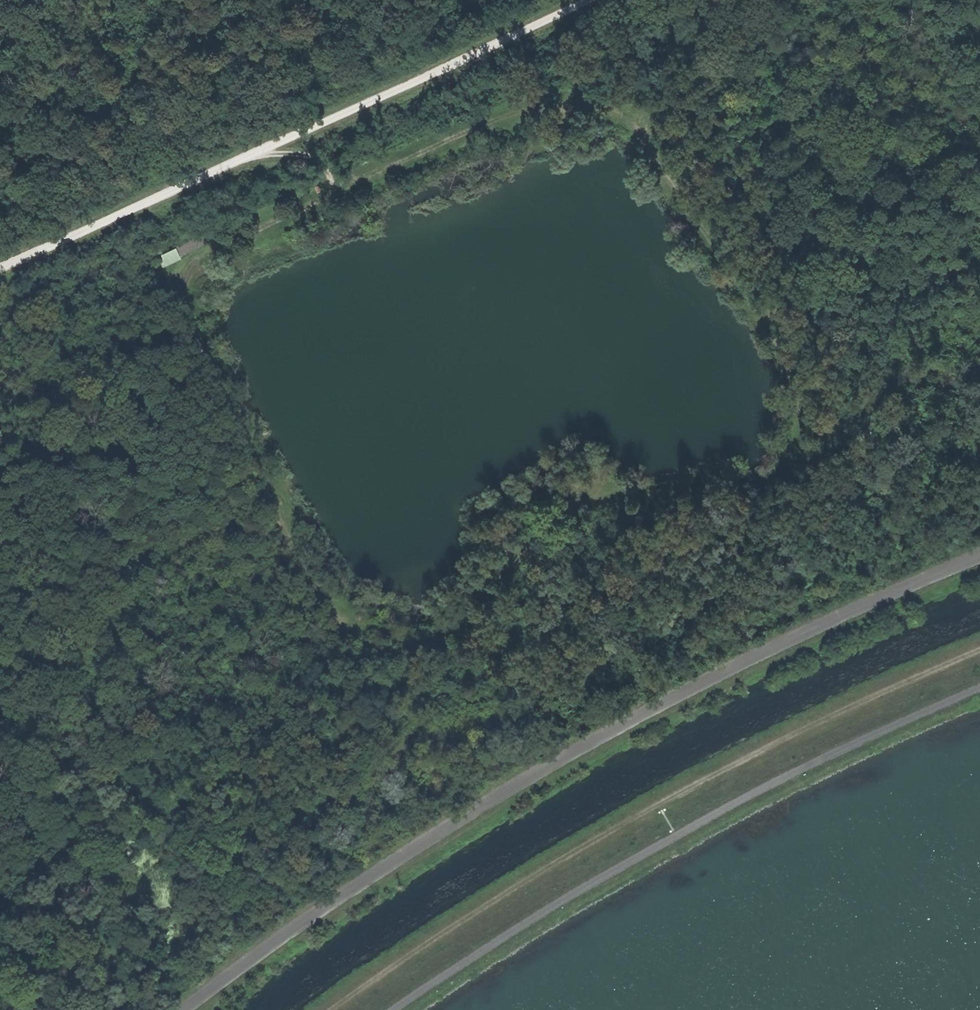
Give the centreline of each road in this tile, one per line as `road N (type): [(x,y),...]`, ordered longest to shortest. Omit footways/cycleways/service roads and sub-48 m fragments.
road 1 (track): [(979,649),(866,699),(534,877),(331,1009)]
road 2 (track): [(257,154),(310,156),(336,191),(549,107),(610,112),(655,153),(808,398)]
road 3 (track): [(979,689),(769,785),(547,908),(390,1009)]
road 4 (track): [(0,271),(592,0)]

